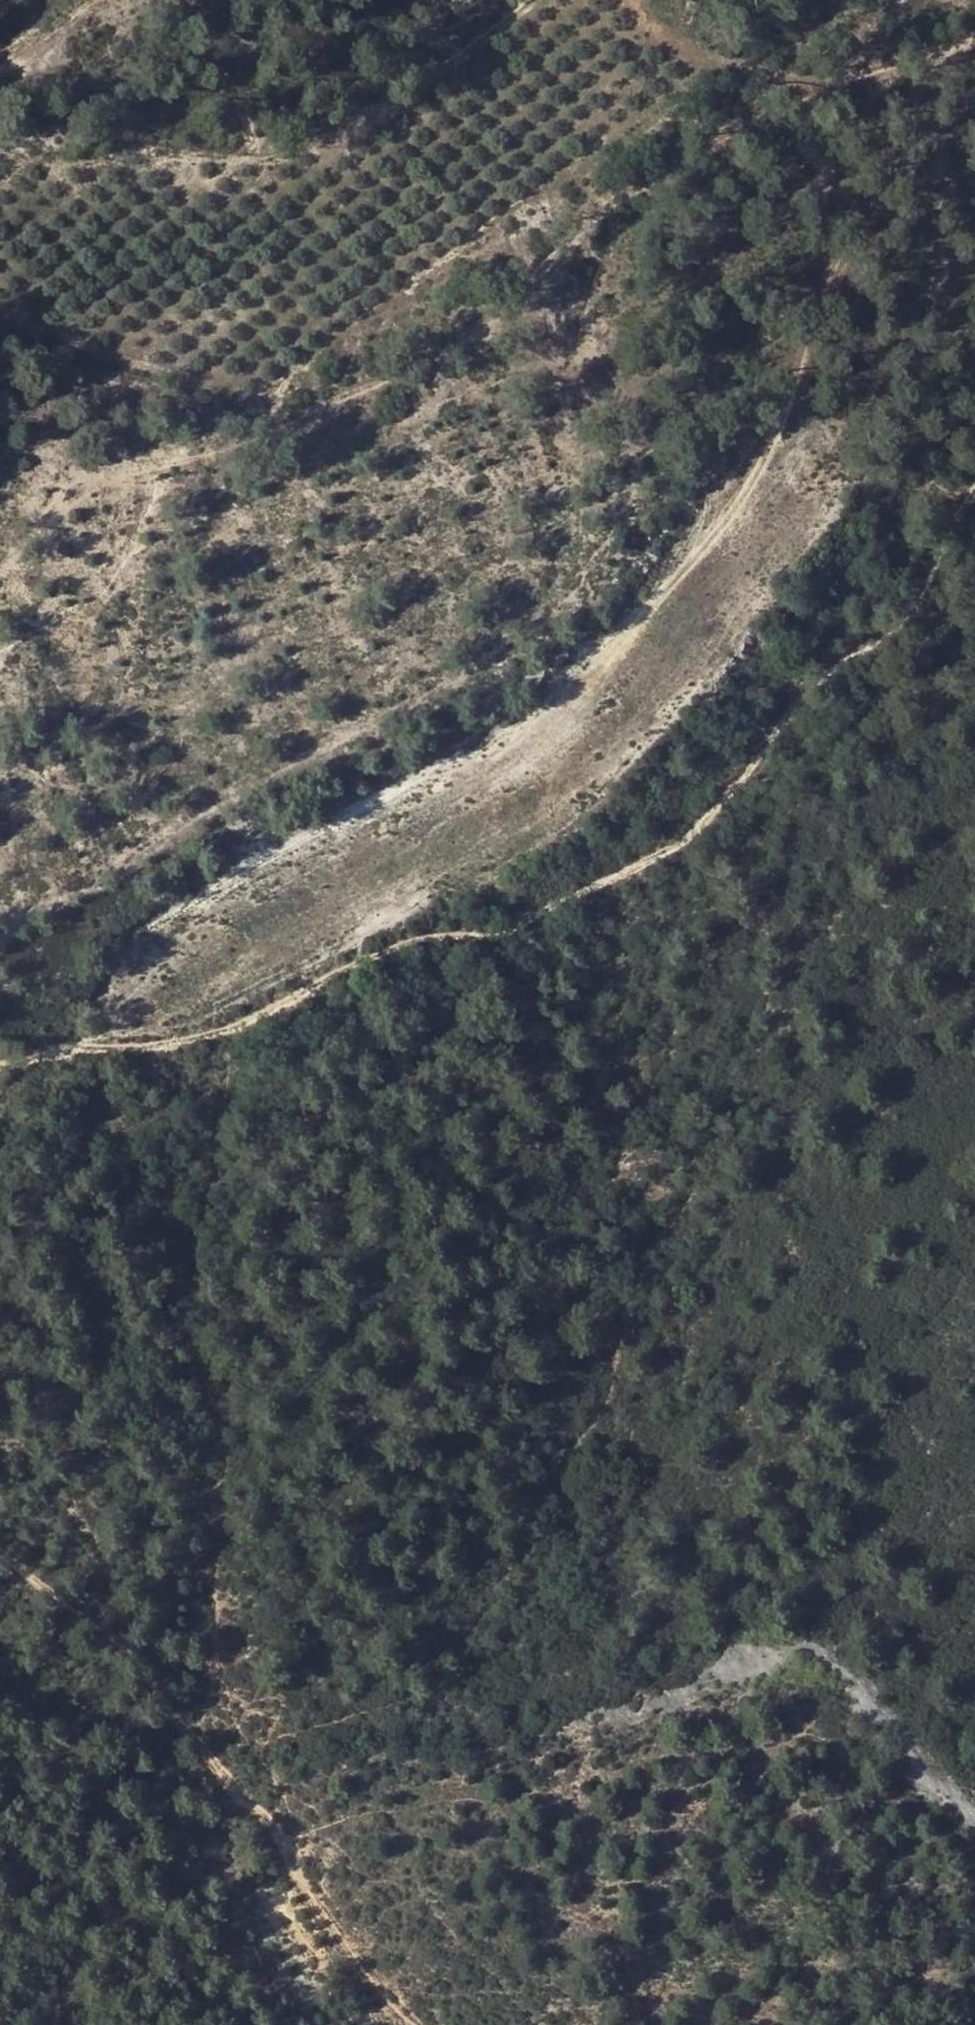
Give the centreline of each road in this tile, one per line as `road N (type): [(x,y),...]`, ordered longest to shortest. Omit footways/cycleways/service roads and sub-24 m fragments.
road 1 (track): [(974,502),(898,643),(802,713),(715,833),(632,877),(449,944),(226,1046),(0,1067)]
road 2 (track): [(0,311),(279,411),(338,407),(491,325),(603,207),(974,33)]
road 3 (track): [(0,1532),(133,1649),(437,2024)]

